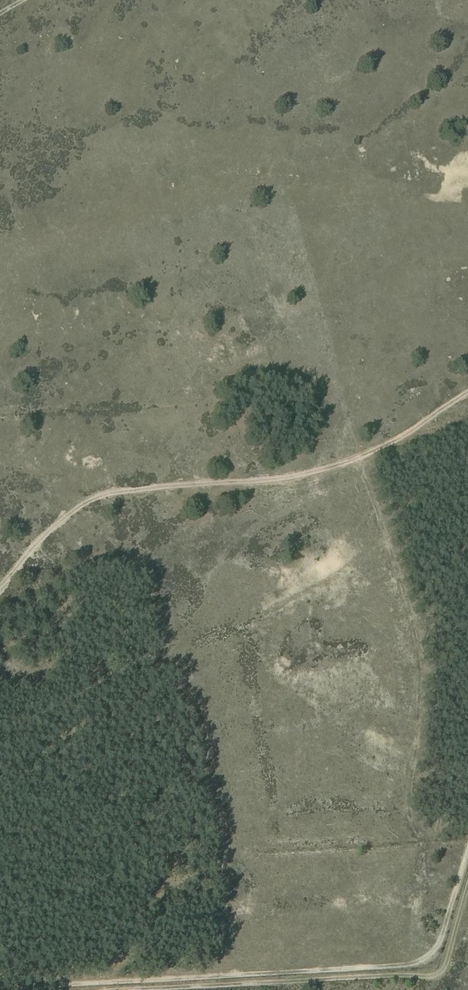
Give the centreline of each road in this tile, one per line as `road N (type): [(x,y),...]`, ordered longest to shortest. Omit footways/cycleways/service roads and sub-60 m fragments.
road 1 (track): [(0,988),(413,965),(440,941),(467,850)]
road 2 (track): [(467,393),(417,427),(326,468),(102,496),(66,516),(0,587)]

